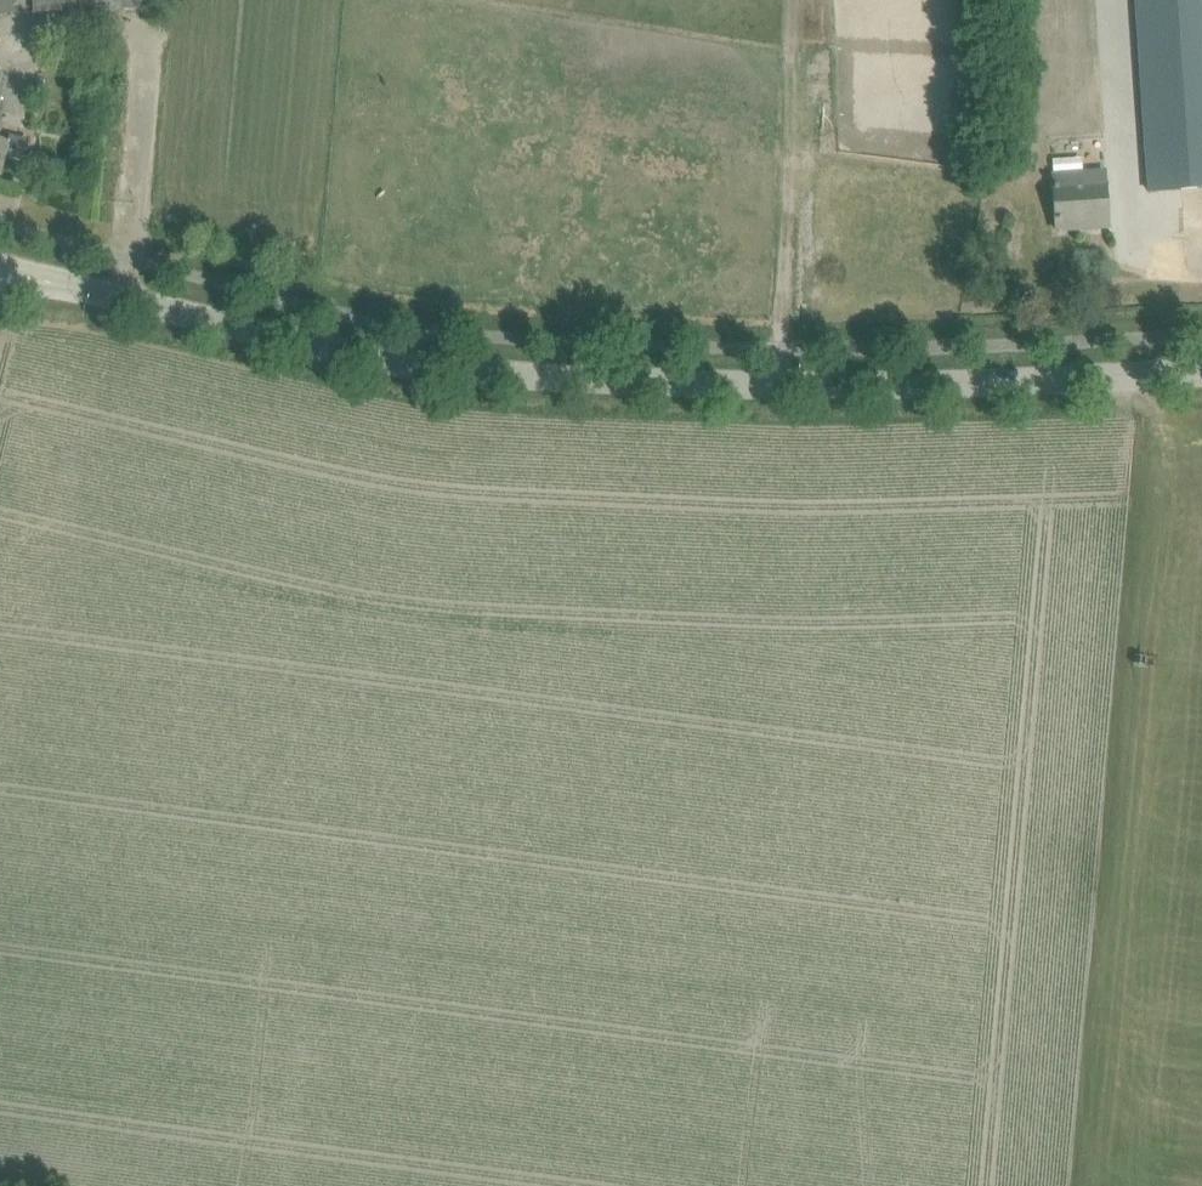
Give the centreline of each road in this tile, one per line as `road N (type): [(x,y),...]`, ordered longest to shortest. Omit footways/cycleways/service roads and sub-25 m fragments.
road 1 (residential): [(1201,373),(854,385),(499,375),(386,361),(50,282)]

